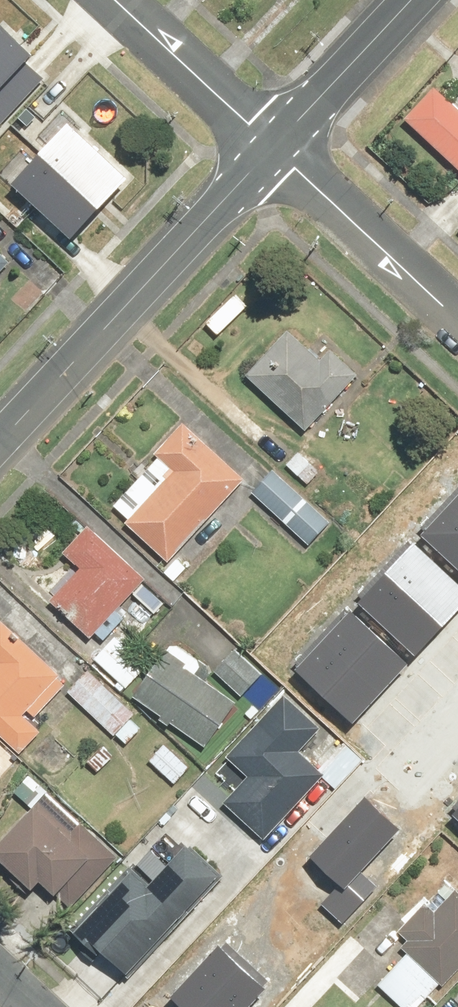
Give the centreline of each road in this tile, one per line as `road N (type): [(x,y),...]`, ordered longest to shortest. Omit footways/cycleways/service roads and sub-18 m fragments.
road 1 (residential): [(272,147),(0,441)]
road 2 (residential): [(272,147),(457,320)]
road 3 (residential): [(122,0),(272,147)]
road 4 (residential): [(411,0),(272,147)]

